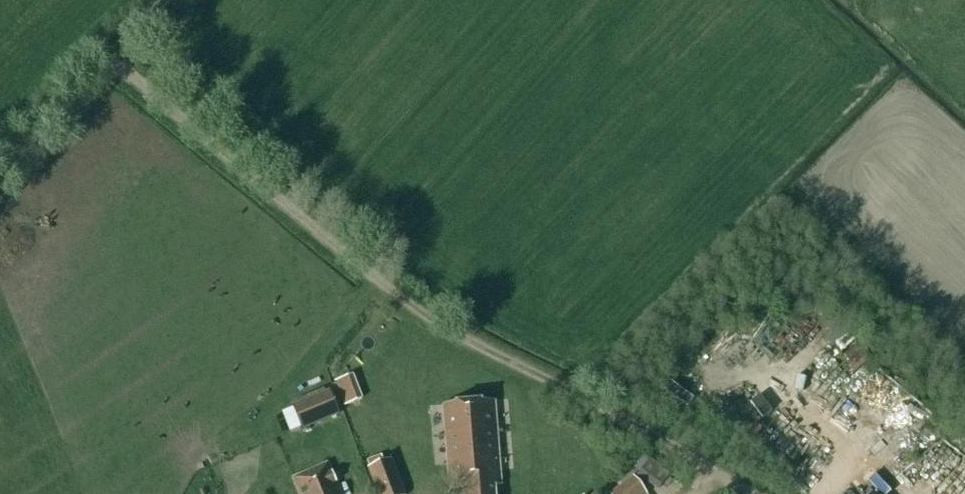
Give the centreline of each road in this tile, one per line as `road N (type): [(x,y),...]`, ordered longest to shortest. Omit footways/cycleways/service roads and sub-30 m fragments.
road 1 (track): [(751,493),(447,329),(108,53)]
road 2 (track): [(162,0),(0,158)]

